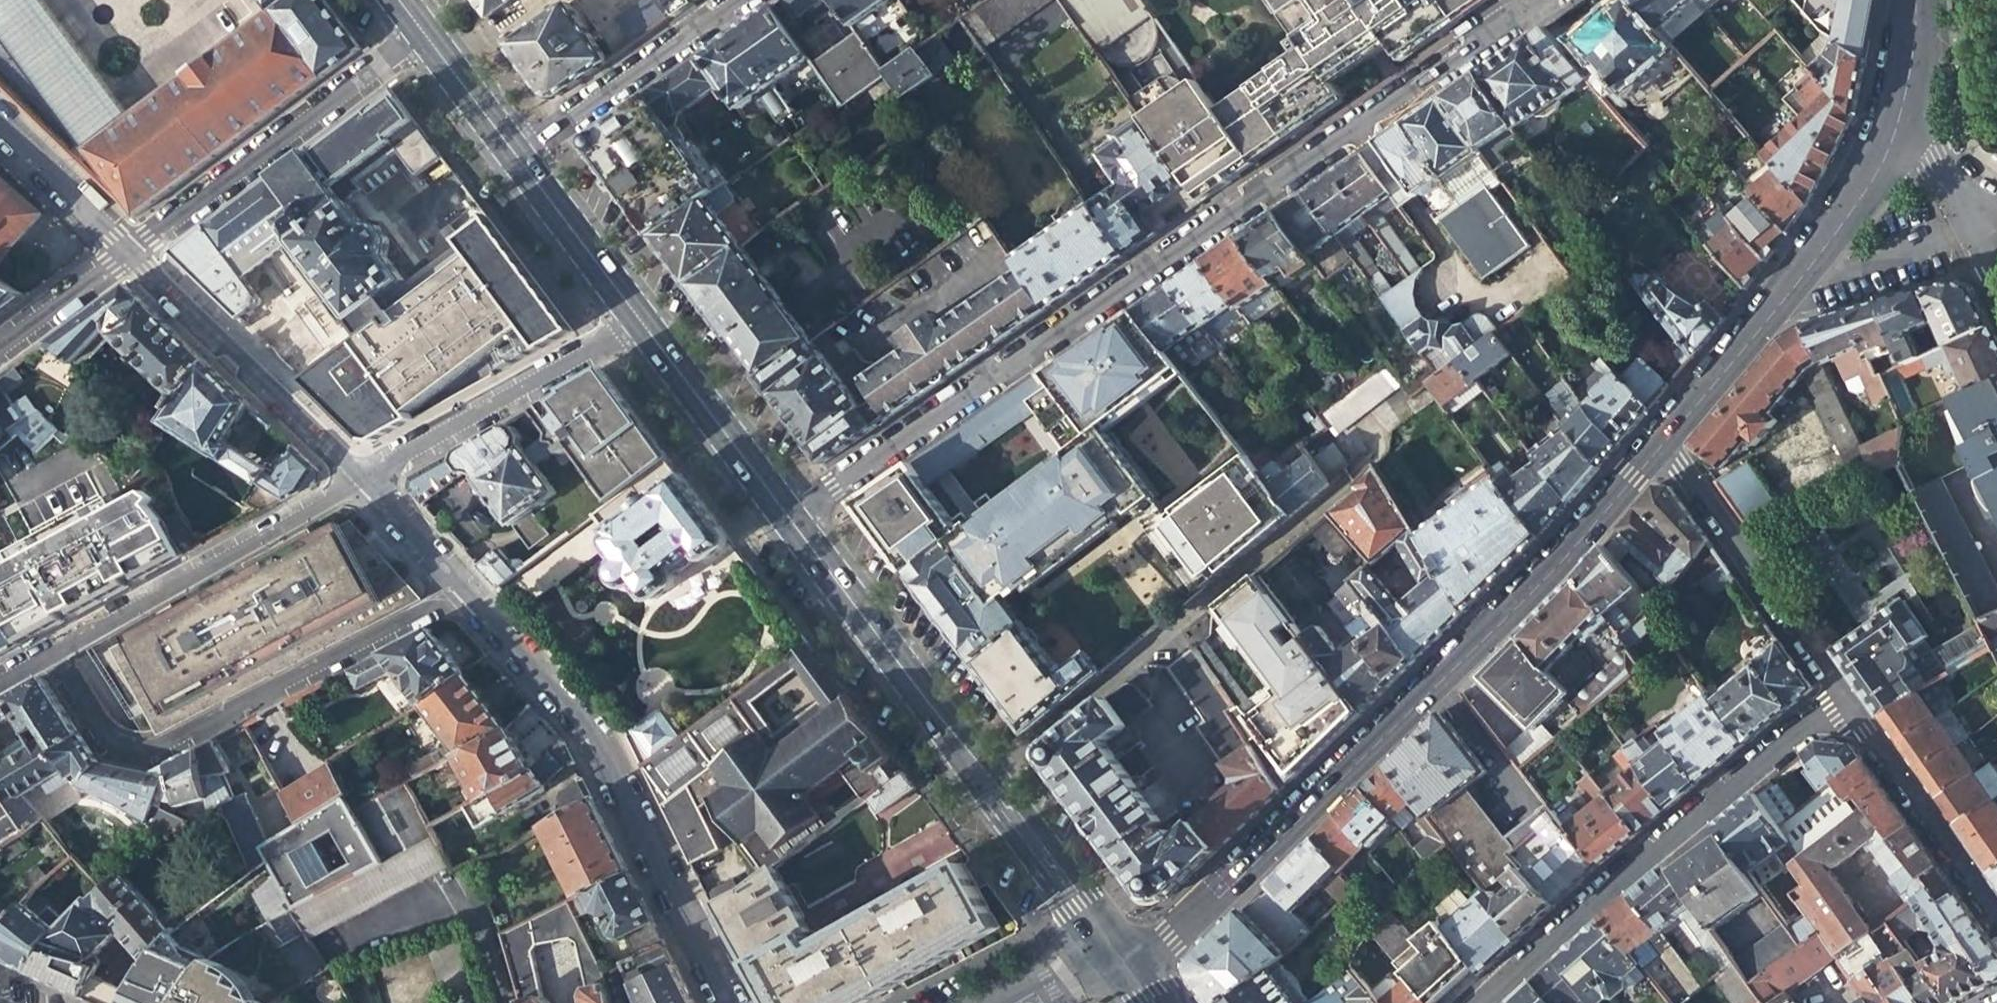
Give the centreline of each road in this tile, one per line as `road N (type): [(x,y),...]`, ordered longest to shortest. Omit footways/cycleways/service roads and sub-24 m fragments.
road 1 (residential): [(787,521),(1541,0)]
road 2 (tertiary): [(1113,956),(1170,938),(1566,550),(1660,440)]
road 3 (residential): [(1377,453),(1238,584),(980,778)]
road 4 (residential): [(52,653),(111,744),(153,754),(466,591)]
road 5 (residential): [(726,1002),(593,735),(466,591)]
road 6 (residential): [(1479,1002),(1618,874),(1839,697)]
road 7 (residential): [(422,37),(131,254)]
road 8 (residential): [(52,653),(361,479)]
road 9 (tertiary): [(1768,312),(1882,150),(1904,84),(1918,0)]
road 10 (residential): [(361,479),(131,254)]
road 11 (secondary): [(980,778),(787,521)]
road 12 (residential): [(361,479),(638,324)]
road 13 (residential): [(1660,440),(1839,697)]
road 14 (residential): [(743,0),(516,162)]
road 15 (residential): [(1839,697),(1996,924)]
road 16 (secondary): [(787,521),(638,324)]
road 17 (secondary): [(1113,956),(980,778)]
road 18 (residential): [(1976,241),(1768,312)]
road 19 (secondary): [(638,324),(516,162)]
road 20 (residential): [(131,254),(0,125)]
road 21 (tertiary): [(1660,440),(1768,312)]
road 22 (residential): [(131,254),(0,352)]
road 23 (secondary): [(516,162),(422,37)]
road 24 (residential): [(466,591),(361,479)]

